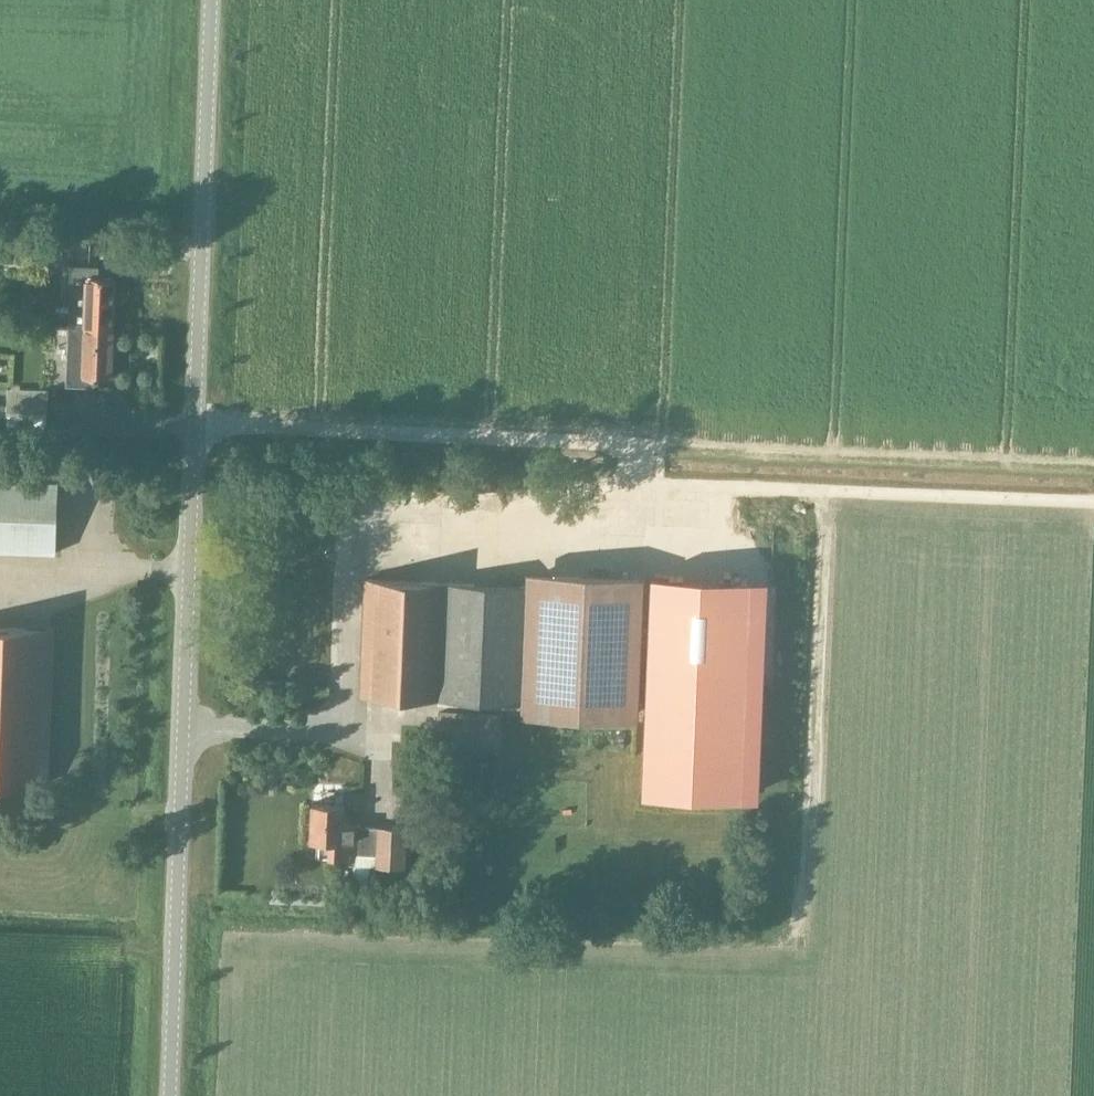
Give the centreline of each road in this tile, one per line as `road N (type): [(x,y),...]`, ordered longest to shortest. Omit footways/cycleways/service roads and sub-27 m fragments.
road 1 (unclassified): [(169,1095),(210,0)]

